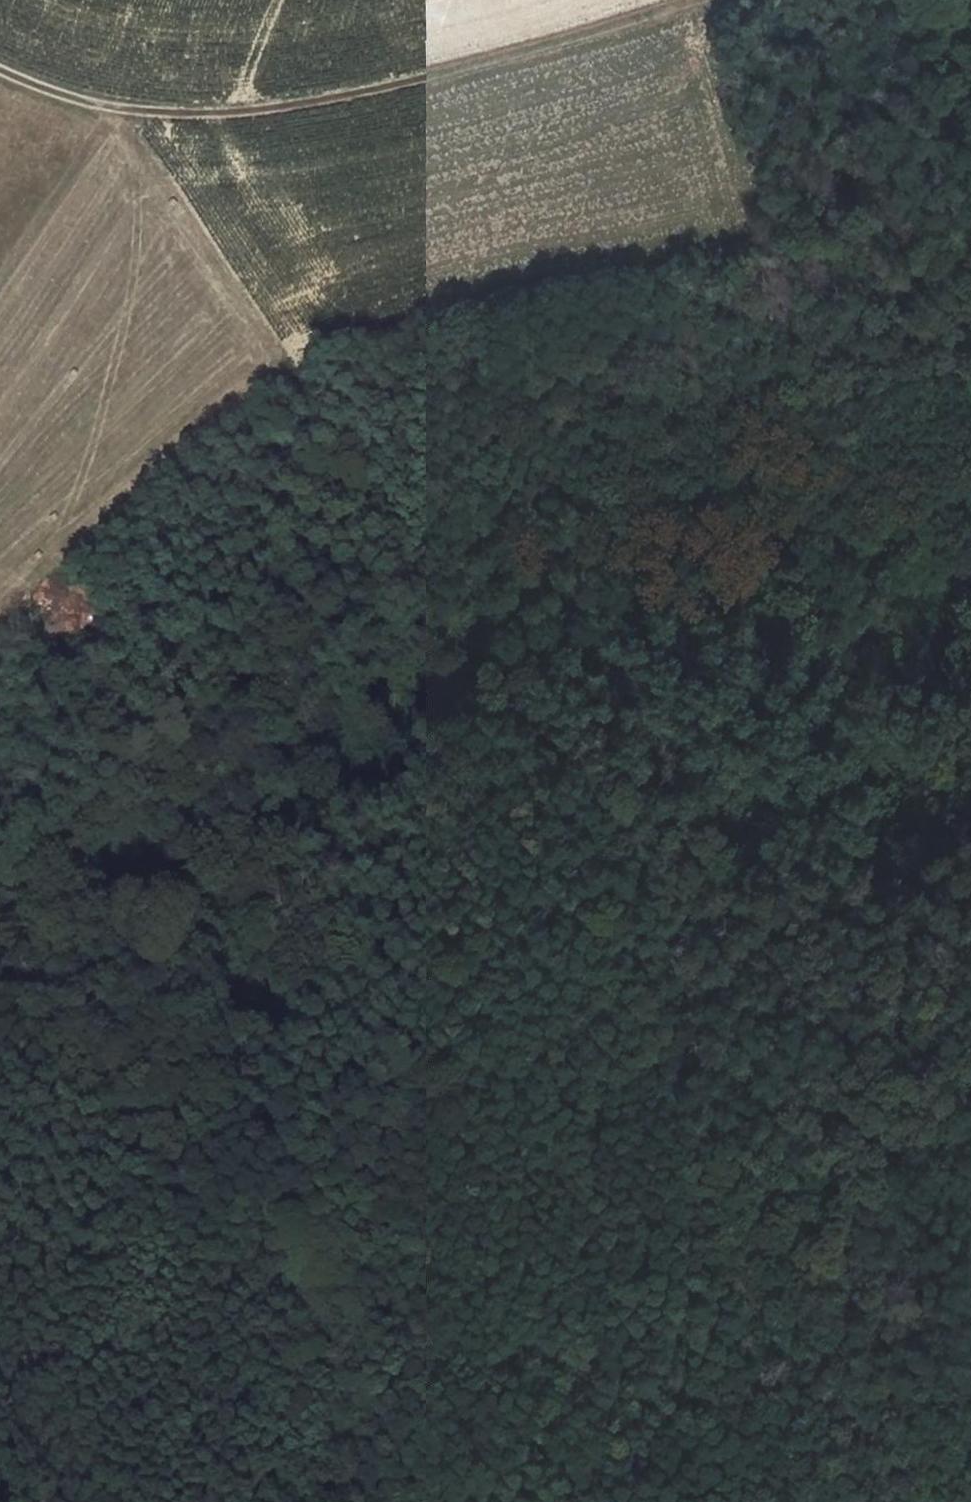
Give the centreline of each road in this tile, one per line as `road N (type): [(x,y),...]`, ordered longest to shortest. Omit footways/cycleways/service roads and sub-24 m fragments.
road 1 (track): [(0,69),(126,110),(239,113),(369,93),(714,0)]
road 2 (track): [(426,1501),(521,1421),(663,1402),(729,1413),(832,1395),(935,1348),(970,1358)]

